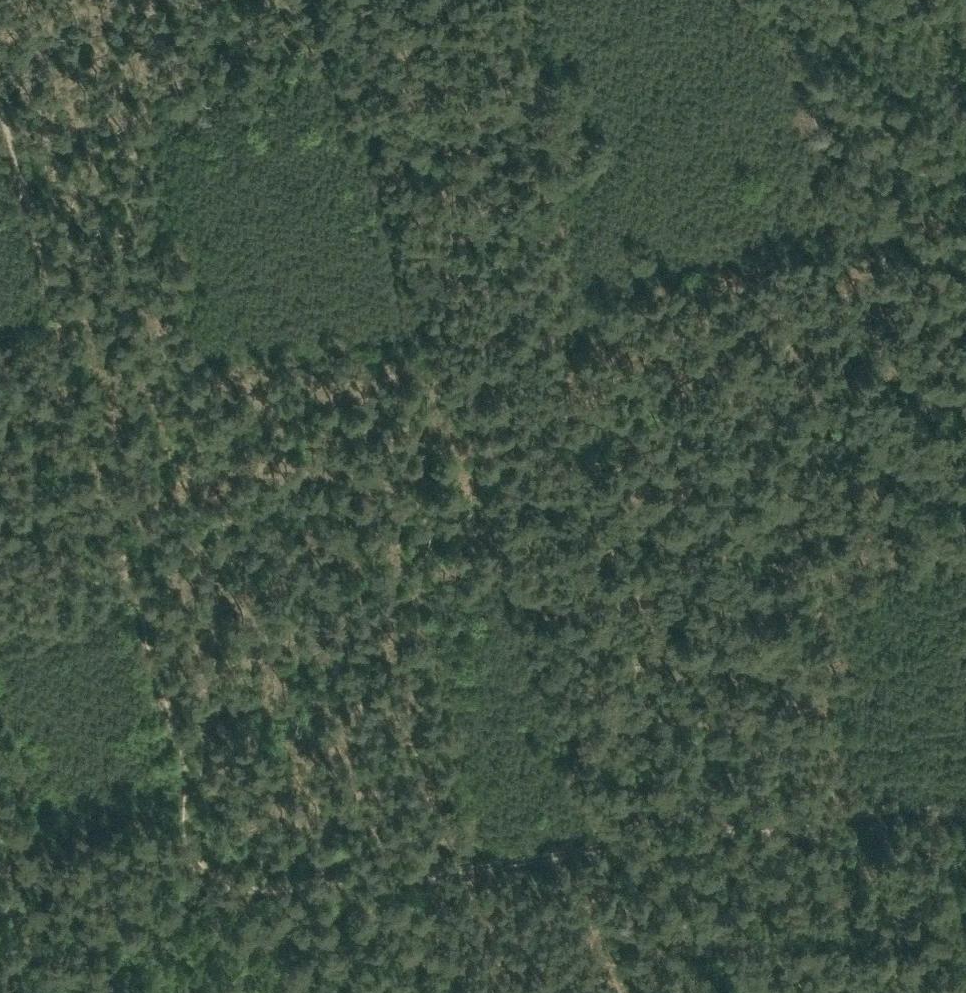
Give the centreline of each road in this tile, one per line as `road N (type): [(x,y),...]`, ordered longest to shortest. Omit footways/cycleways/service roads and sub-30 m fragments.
road 1 (track): [(965,806),(251,894)]
road 2 (track): [(251,894),(0,920)]

